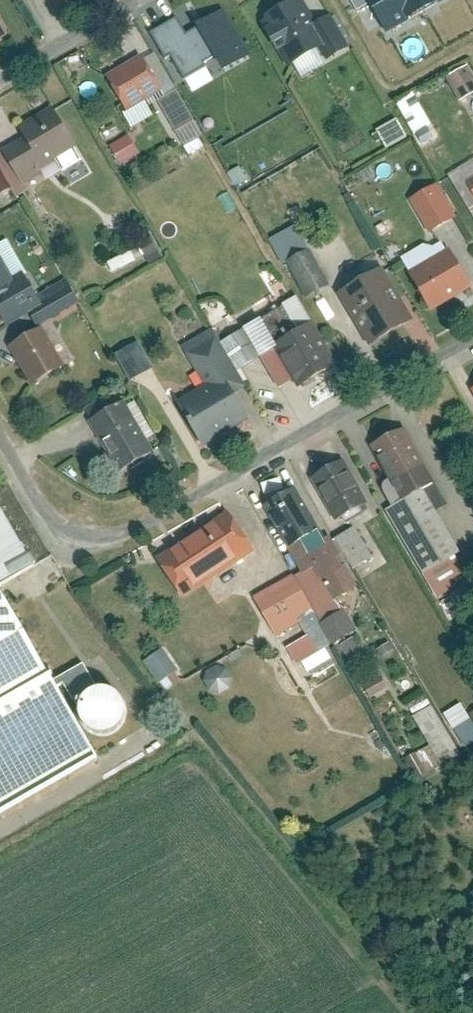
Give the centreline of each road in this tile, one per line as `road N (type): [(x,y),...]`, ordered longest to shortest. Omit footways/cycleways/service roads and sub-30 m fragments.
road 1 (residential): [(472,337),(106,540),(57,534),(0,436)]
road 2 (residential): [(0,88),(148,0)]

